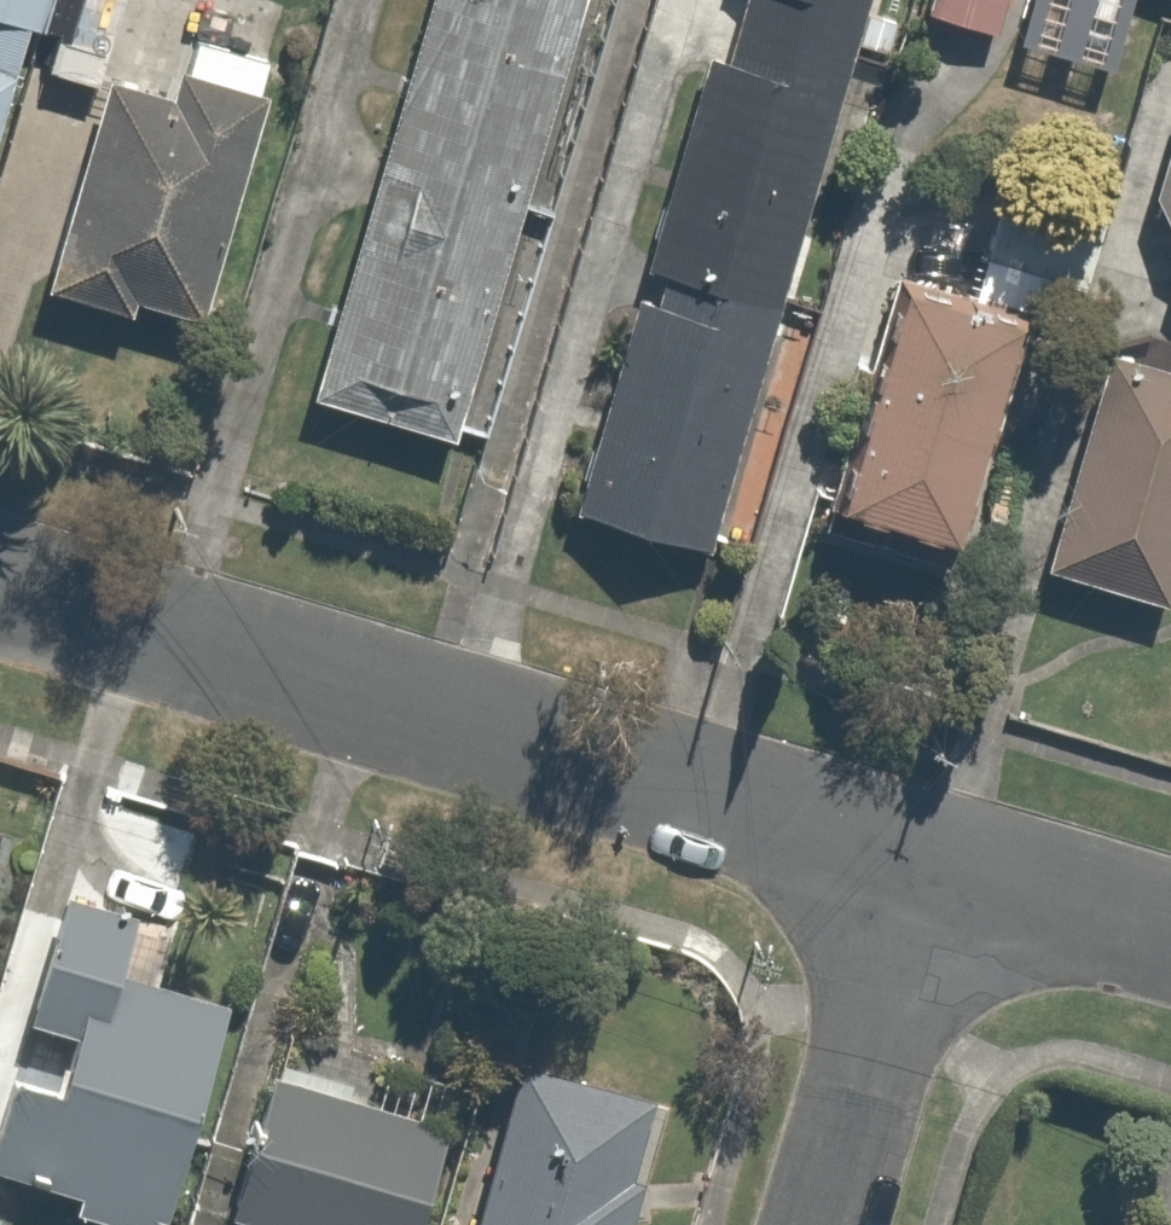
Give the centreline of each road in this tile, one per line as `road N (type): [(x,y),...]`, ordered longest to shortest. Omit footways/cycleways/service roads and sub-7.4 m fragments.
road 1 (residential): [(0,587),(928,865)]
road 2 (residential): [(928,865),(821,1224)]
road 3 (residential): [(928,865),(1170,936)]

